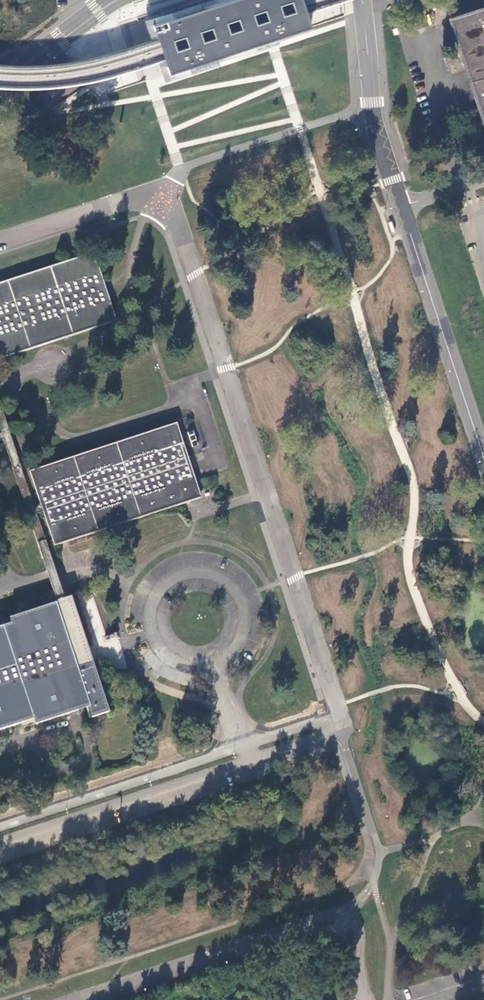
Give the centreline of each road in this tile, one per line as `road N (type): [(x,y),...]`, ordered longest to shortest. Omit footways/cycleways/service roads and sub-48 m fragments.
road 1 (unclassified): [(343,714),(172,187)]
road 2 (tertiary): [(372,103),(483,458)]
road 3 (unclassified): [(343,714),(0,827)]
road 4 (unclassified): [(350,913),(83,999)]
road 5 (unclassified): [(0,241),(172,187)]

